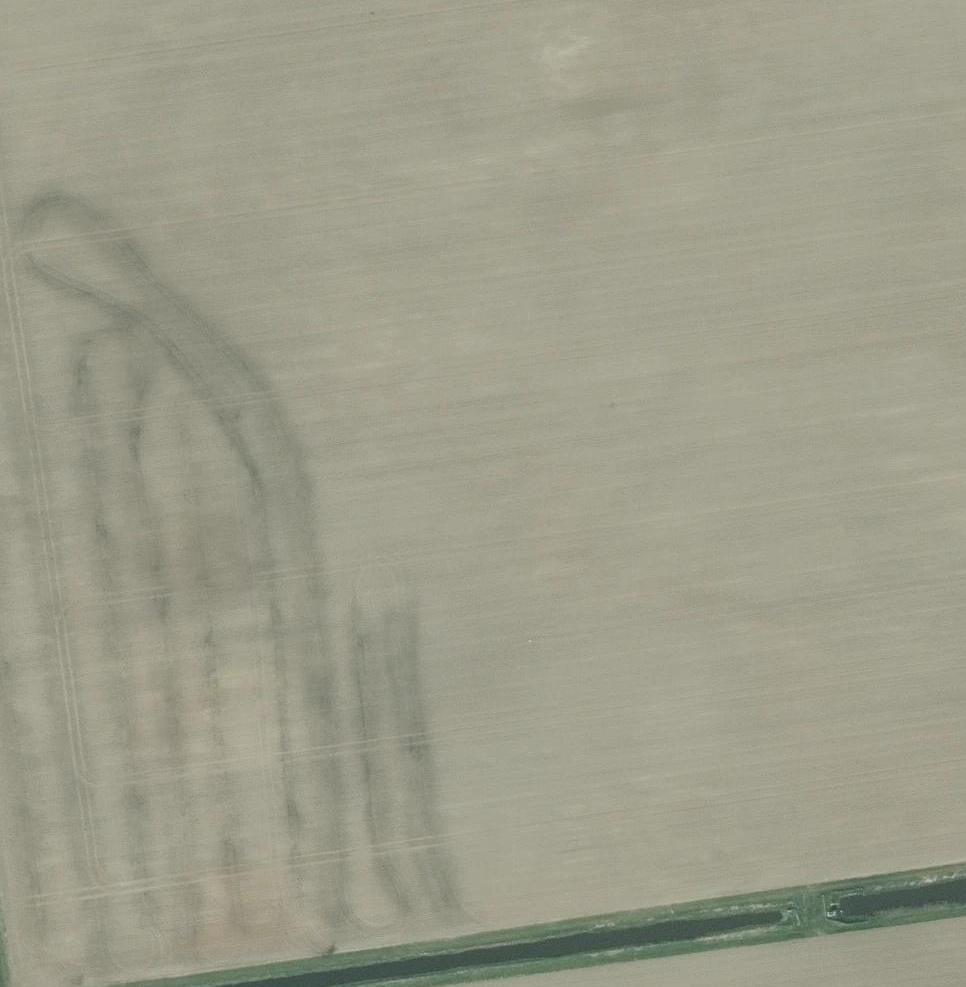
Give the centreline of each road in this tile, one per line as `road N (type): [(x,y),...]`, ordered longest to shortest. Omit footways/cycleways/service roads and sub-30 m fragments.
road 1 (track): [(965,863),(802,898),(817,938)]

